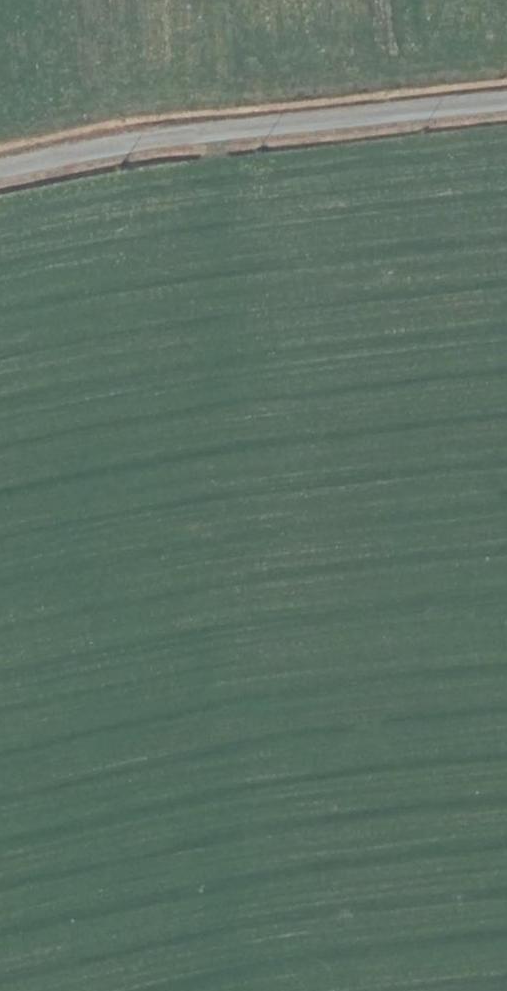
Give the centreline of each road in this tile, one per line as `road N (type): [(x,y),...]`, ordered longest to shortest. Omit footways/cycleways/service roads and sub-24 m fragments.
road 1 (unclassified): [(506,105),(268,127),(0,171)]

